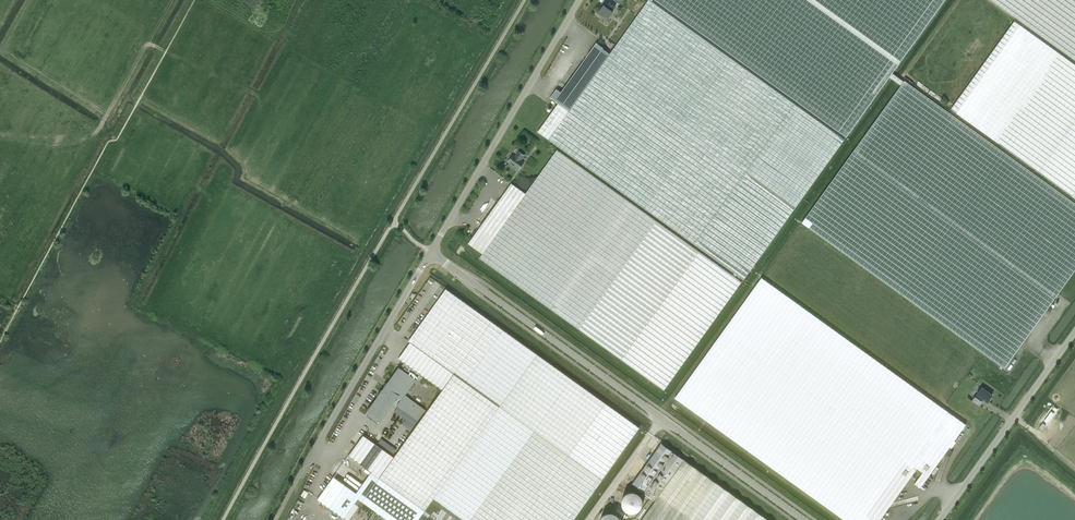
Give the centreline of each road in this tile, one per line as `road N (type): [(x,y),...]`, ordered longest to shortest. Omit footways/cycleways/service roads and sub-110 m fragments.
road 1 (tertiary): [(803,519),(431,253)]
road 2 (residential): [(276,519),(431,253)]
road 3 (residential): [(431,253),(581,0)]
road 4 (unclassified): [(940,519),(1074,333)]

